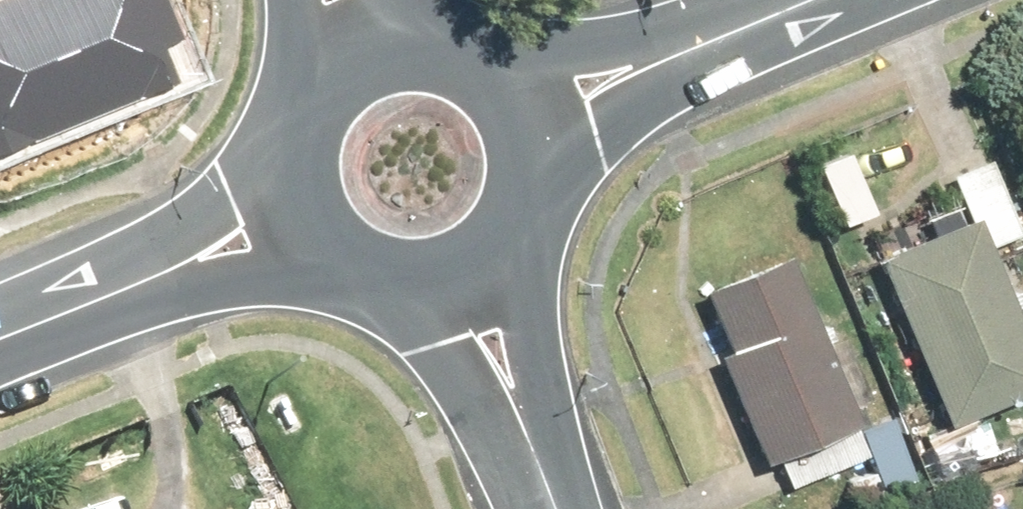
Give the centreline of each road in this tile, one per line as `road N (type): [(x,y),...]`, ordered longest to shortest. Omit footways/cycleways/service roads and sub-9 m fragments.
road 1 (residential): [(275,234),(0,344)]
road 2 (tertiary): [(799,0),(540,109)]
road 3 (tertiary): [(275,234),(260,194),(256,151),(266,109),(287,72),(318,42),(357,23)]
road 4 (residential): [(469,293),(557,508)]
road 5 (tertiary): [(469,293),(427,306),(382,307),(340,294),(303,269),(275,234)]
road 6 (tertiary): [(357,23),(430,18),(466,29),(523,76),(540,109)]
road 7 (tertiary): [(540,109),(550,151),(547,194),(531,234),(505,268),(469,293)]

